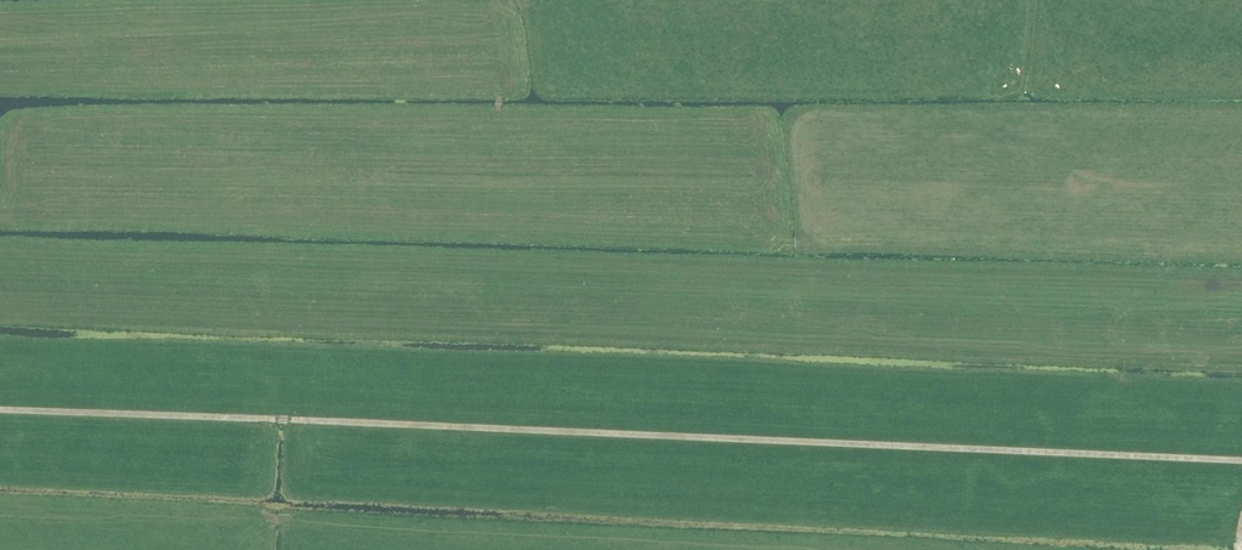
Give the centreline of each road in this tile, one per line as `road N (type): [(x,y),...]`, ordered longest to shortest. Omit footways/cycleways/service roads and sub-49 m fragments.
road 1 (track): [(0,412),(1120,455)]
road 2 (track): [(1120,455),(1241,461)]

